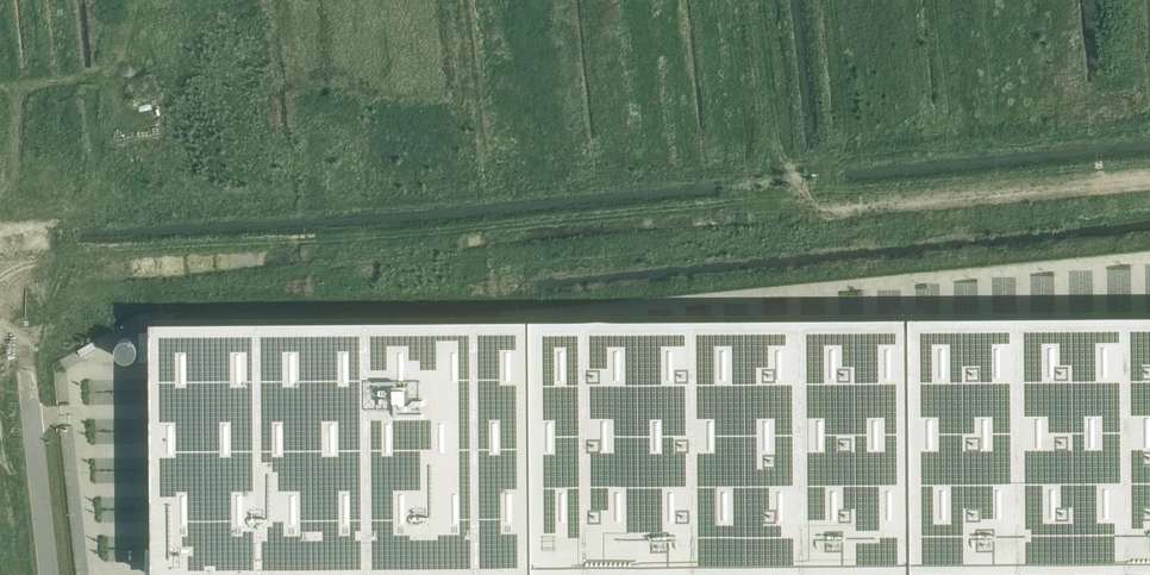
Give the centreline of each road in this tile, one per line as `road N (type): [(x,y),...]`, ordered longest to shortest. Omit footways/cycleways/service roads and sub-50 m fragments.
road 1 (tertiary): [(734,0),(755,113),(800,194),(816,207),(1149,182)]
road 2 (unclassified): [(25,372),(48,574)]

